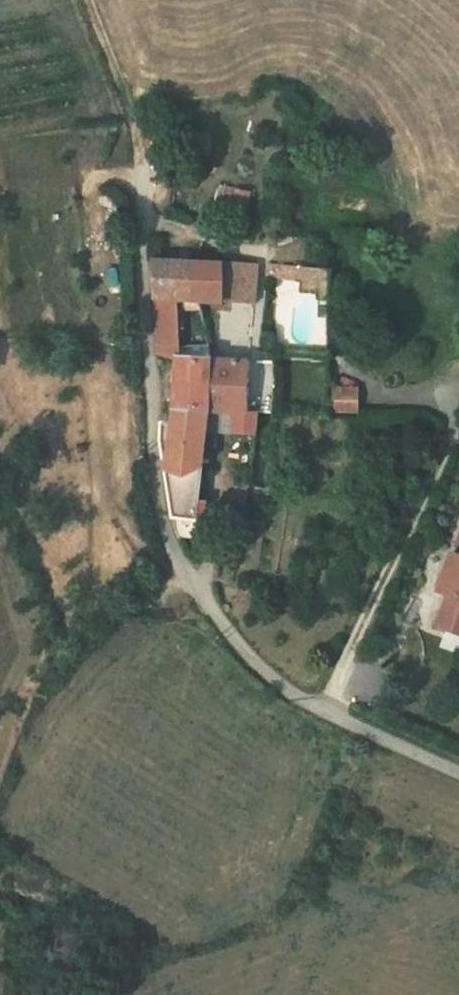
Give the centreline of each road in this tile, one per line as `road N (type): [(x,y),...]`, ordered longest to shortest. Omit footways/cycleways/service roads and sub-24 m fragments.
road 1 (residential): [(458,772),(326,712),(249,659),(201,598),(172,538),(153,429),(146,148)]
road 2 (track): [(146,148),(87,0)]

